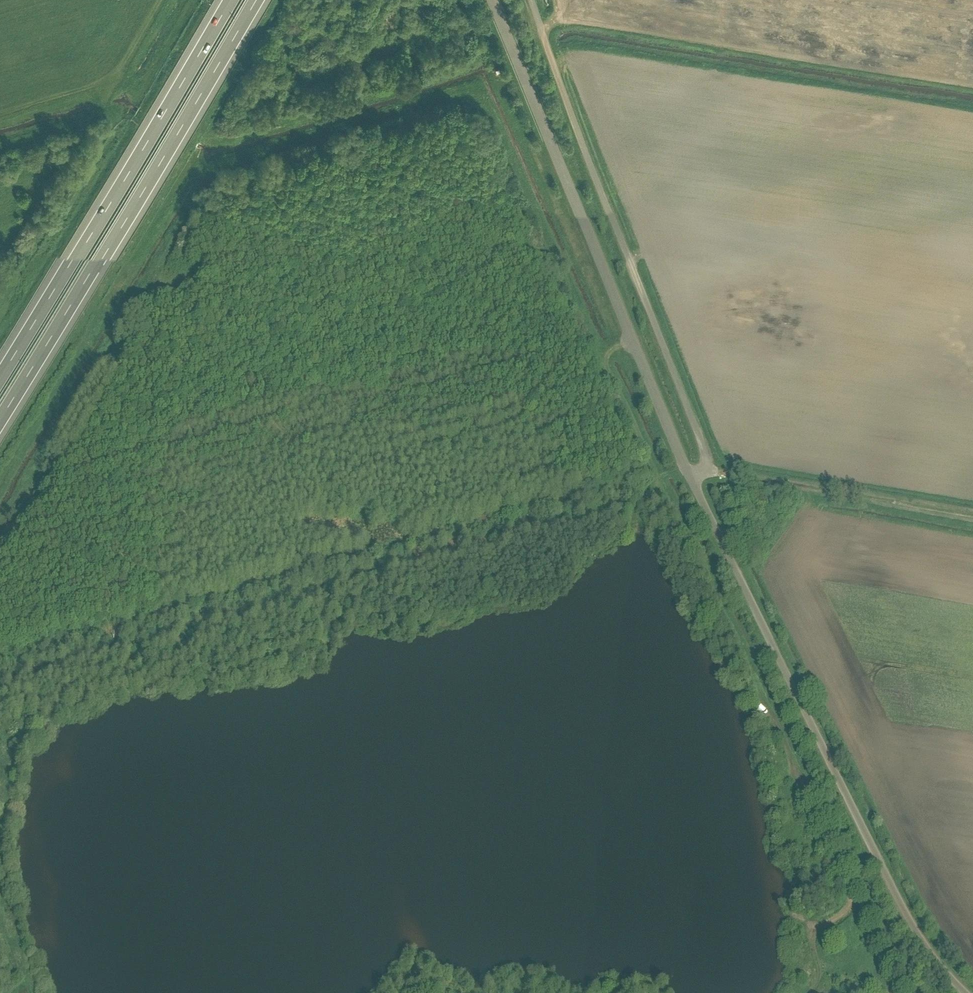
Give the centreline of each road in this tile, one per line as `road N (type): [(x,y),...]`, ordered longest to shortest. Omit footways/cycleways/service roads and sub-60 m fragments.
road 1 (track): [(636,337),(600,349),(658,486),(852,874),(876,861)]
road 2 (unclassified): [(692,484),(909,925),(963,992)]
road 3 (unclassified): [(498,0),(692,484)]
road 4 (unclassified): [(526,0),(610,235),(704,452),(692,484)]
road 5 (motorway): [(0,422),(253,0)]
road 6 (motorway): [(227,0),(0,380)]
road 7 (track): [(972,513),(704,468)]
road 8 (track): [(852,874),(847,909),(814,933),(817,977),(806,992)]

